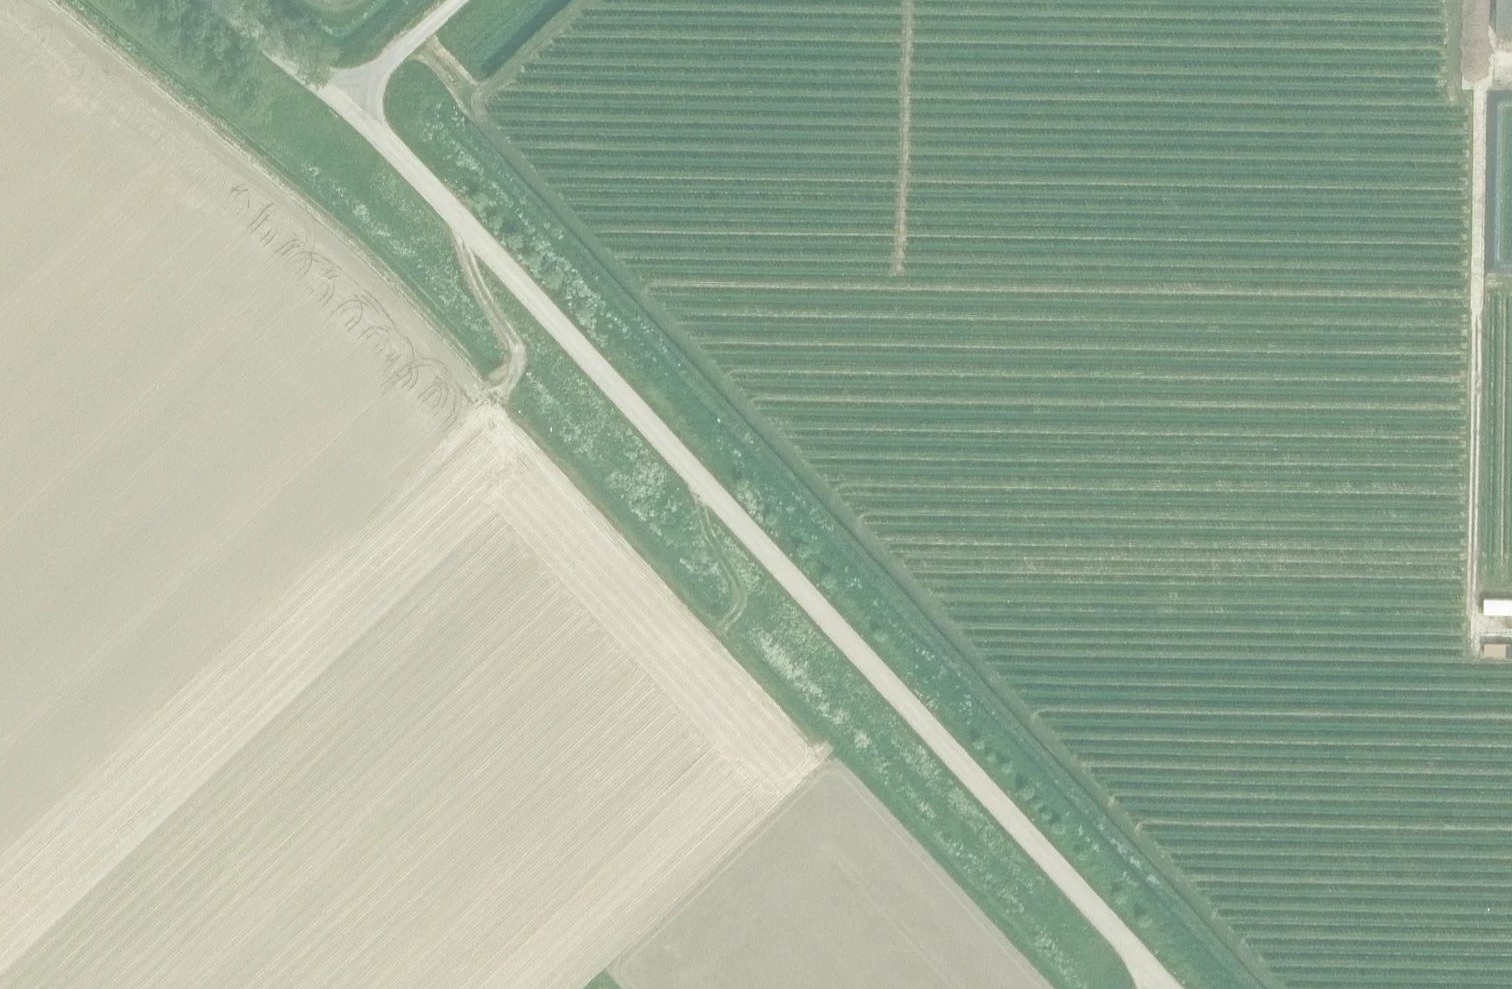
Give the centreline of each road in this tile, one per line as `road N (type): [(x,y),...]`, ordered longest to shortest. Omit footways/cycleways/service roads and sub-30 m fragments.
road 1 (unclassified): [(1163,988),(716,502),(635,429),(346,102)]
road 2 (unclassified): [(346,102),(217,0)]
road 3 (unclassified): [(346,102),(456,0)]

